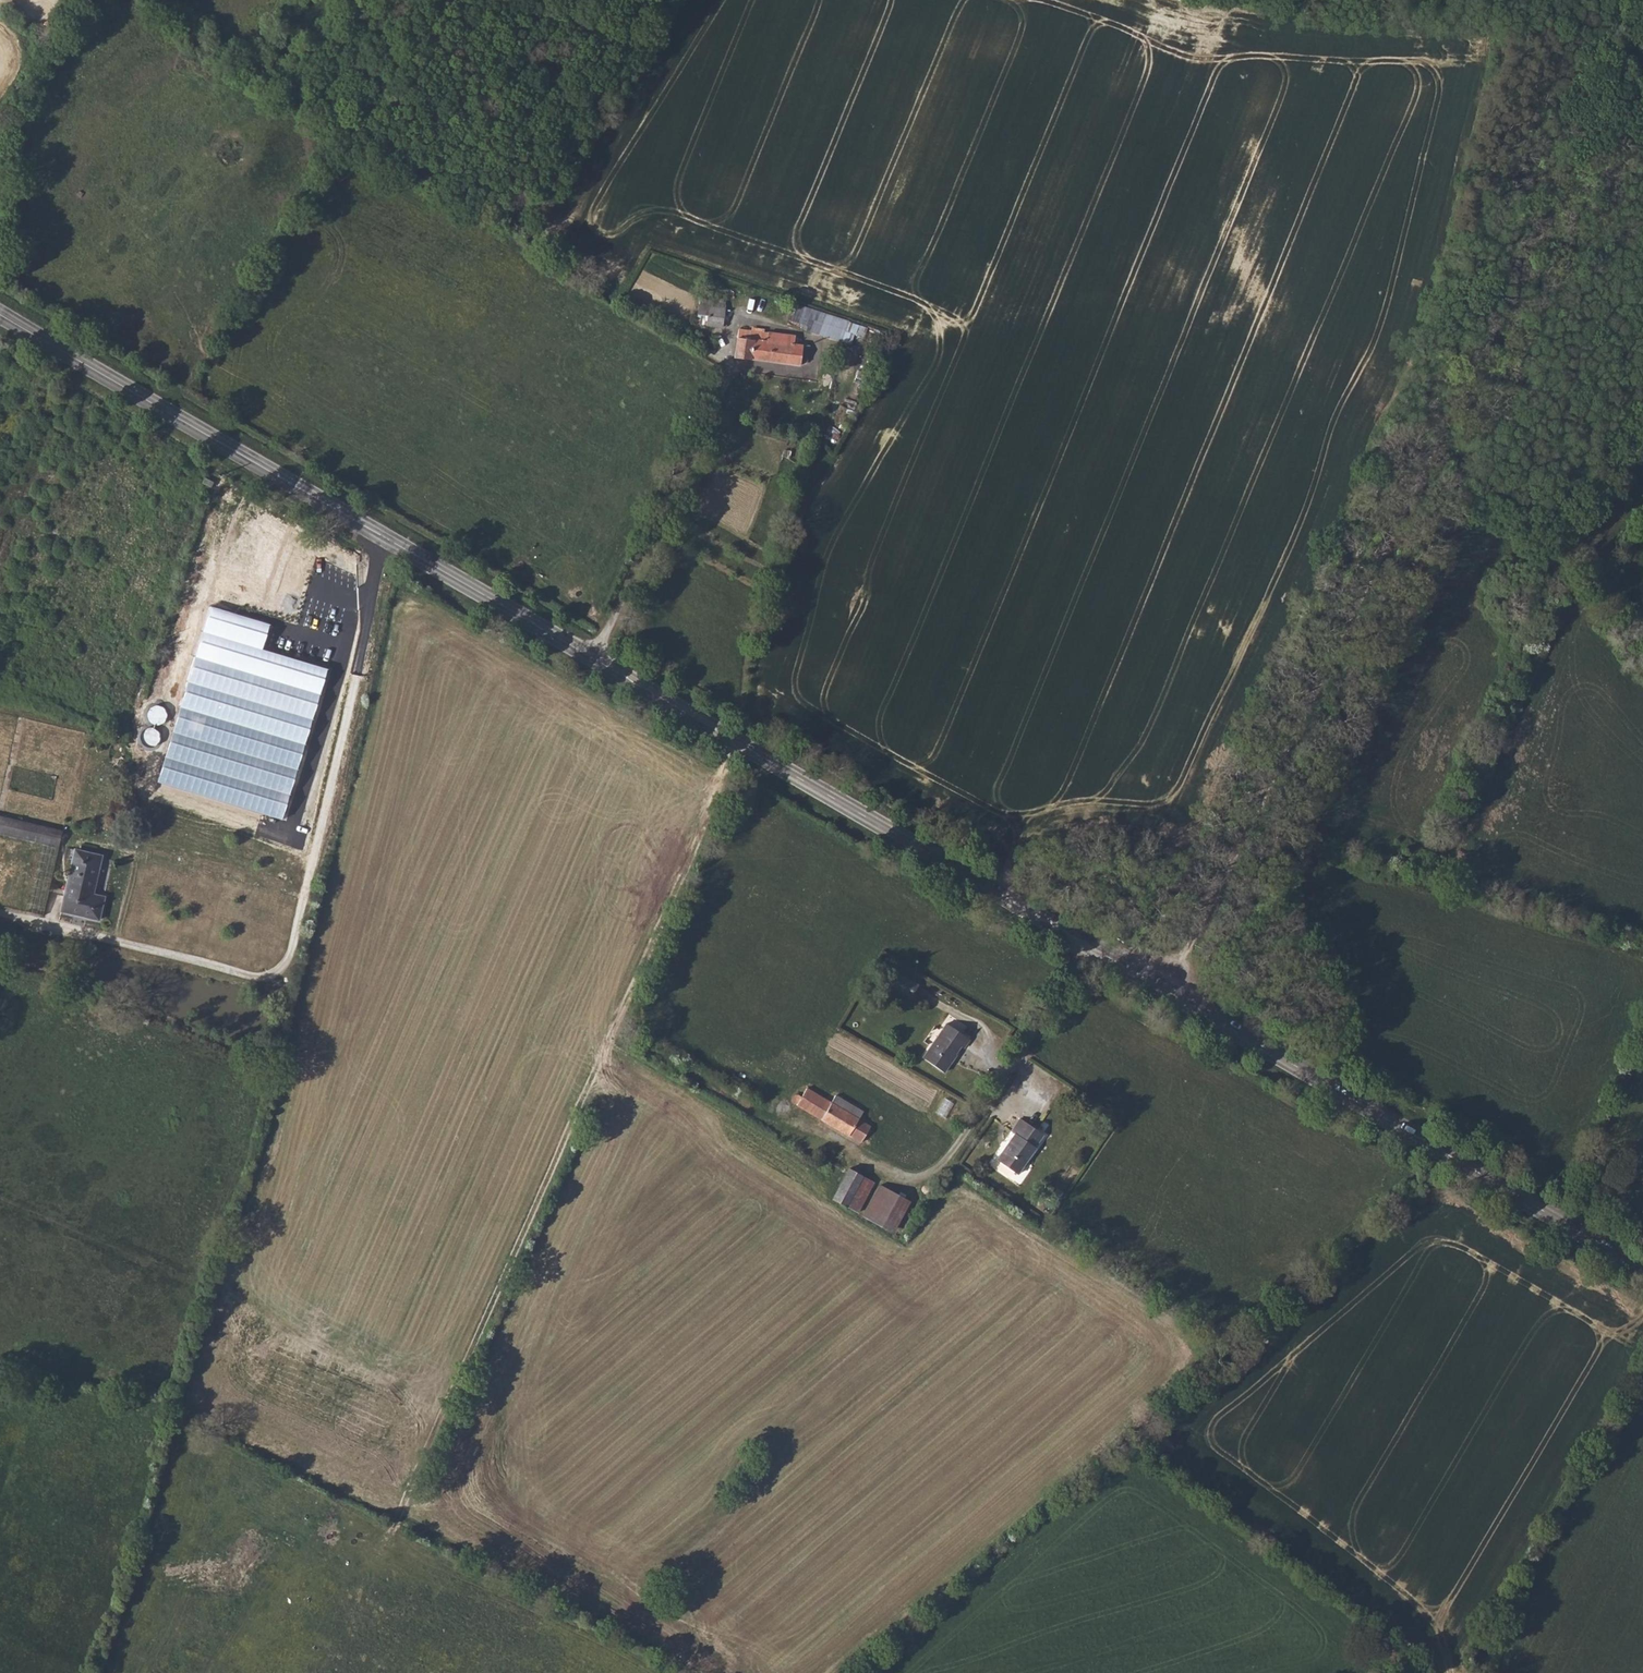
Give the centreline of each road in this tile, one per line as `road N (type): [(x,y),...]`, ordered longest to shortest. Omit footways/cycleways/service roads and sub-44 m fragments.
road 1 (secondary): [(592,660),(1642,1272)]
road 2 (secondary): [(0,314),(592,660)]
road 3 (unclassified): [(592,660),(740,375)]

